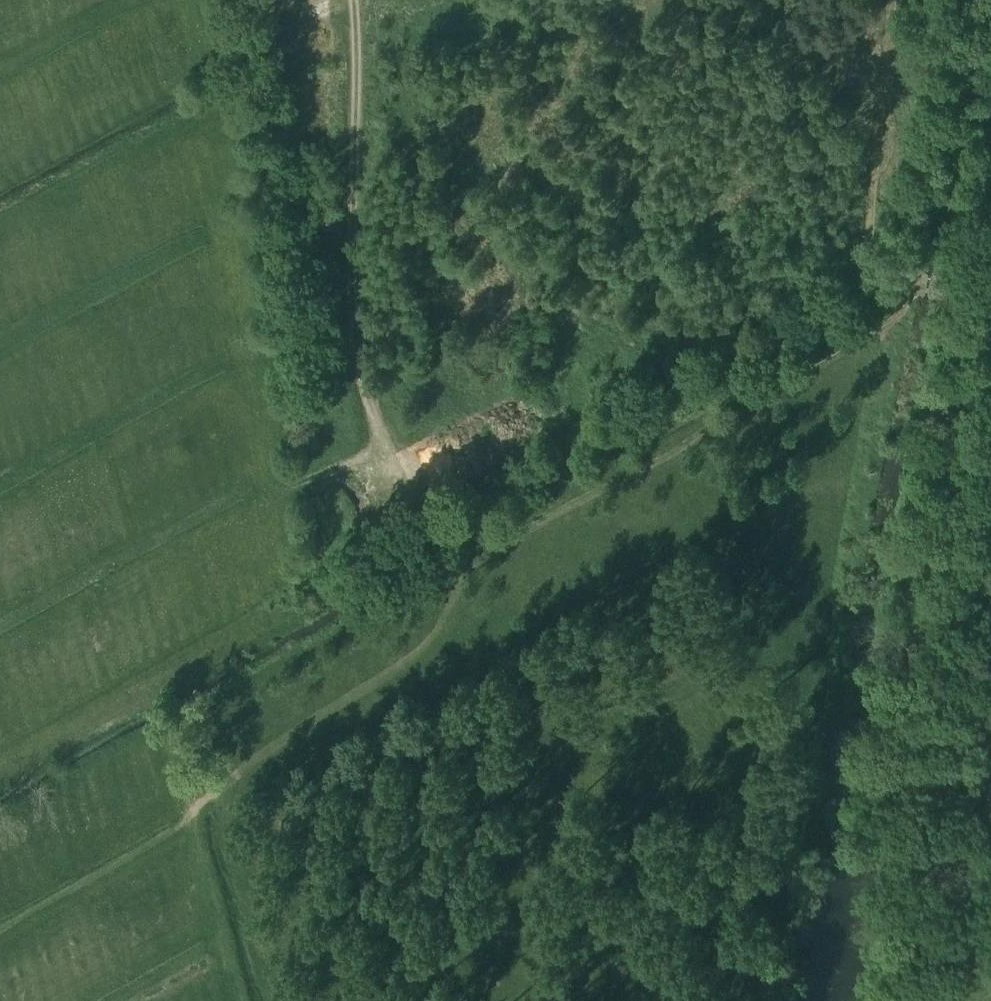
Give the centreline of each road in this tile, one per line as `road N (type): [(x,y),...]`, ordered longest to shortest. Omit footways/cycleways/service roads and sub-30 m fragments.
road 1 (track): [(345,0),(354,65),(360,385),(433,537),(920,258),(965,0)]

